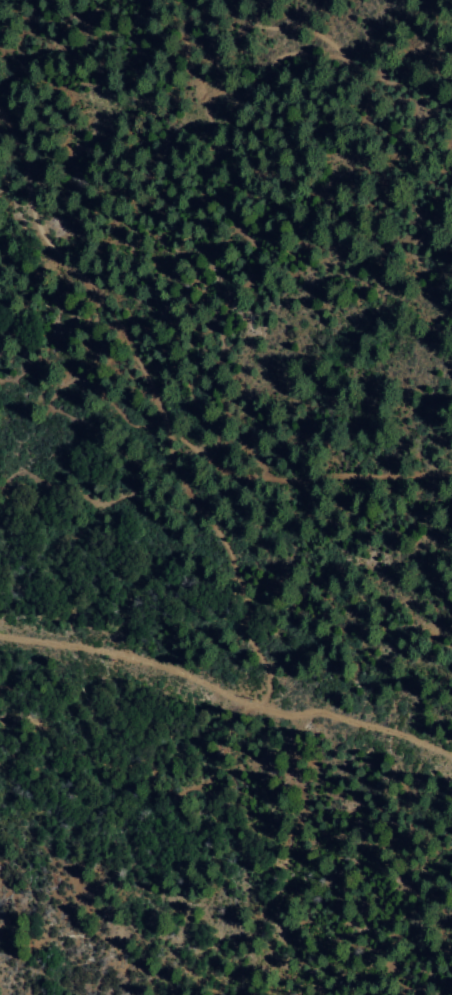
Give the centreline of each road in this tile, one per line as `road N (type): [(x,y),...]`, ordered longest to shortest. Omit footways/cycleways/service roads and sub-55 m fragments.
road 1 (track): [(0,40),(120,352),(275,596),(319,707)]
road 2 (track): [(451,746),(0,608)]
road 3 (track): [(231,475),(451,475)]

